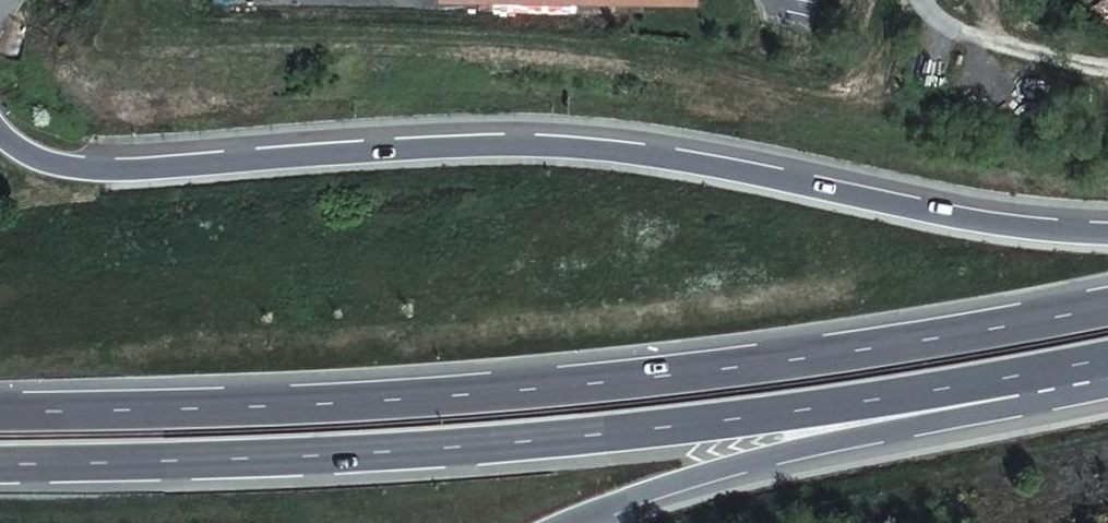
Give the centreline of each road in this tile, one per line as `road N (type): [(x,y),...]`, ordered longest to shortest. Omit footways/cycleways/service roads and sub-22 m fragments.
road 1 (trunk): [(1107,225),(1037,222),(669,157),(526,145),(94,172),(0,139)]
road 2 (trunk): [(1107,297),(891,342),(332,397),(0,406)]
road 3 (trunk): [(0,460),(656,429),(1107,360)]
road 4 (trunk): [(551,522),(620,489),(1107,390)]

